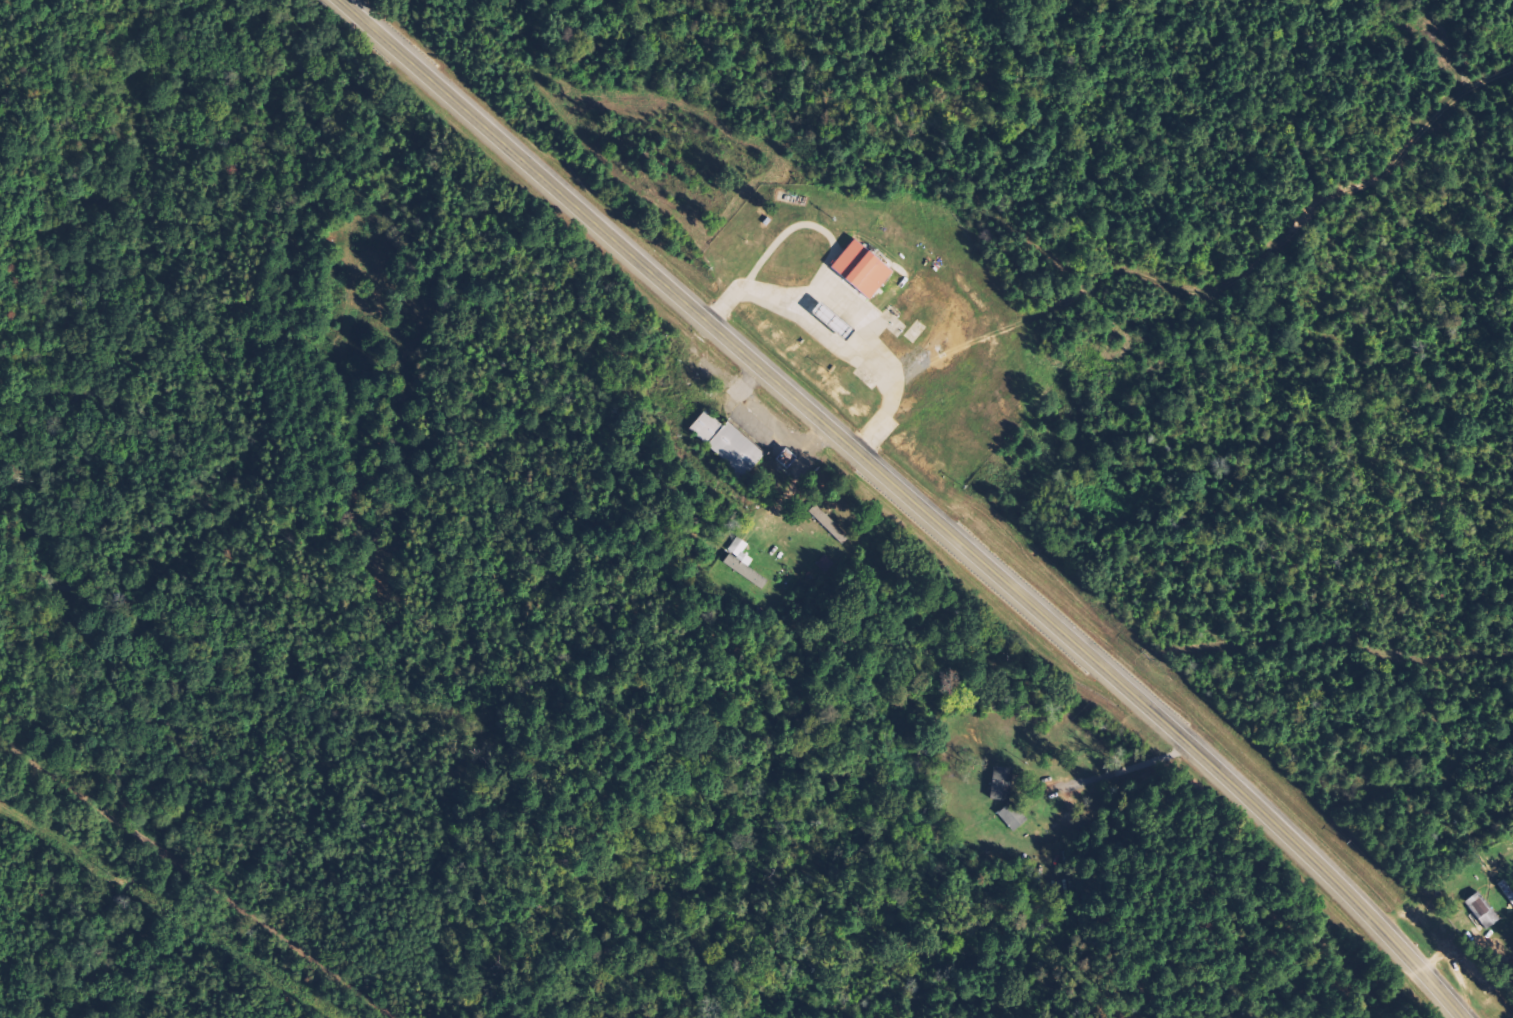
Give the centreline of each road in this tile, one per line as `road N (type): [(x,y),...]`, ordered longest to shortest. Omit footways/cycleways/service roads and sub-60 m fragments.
road 1 (tertiary): [(346,0),(1154,699),(1320,850),(1471,1017)]
road 2 (residential): [(408,1017),(0,739)]

